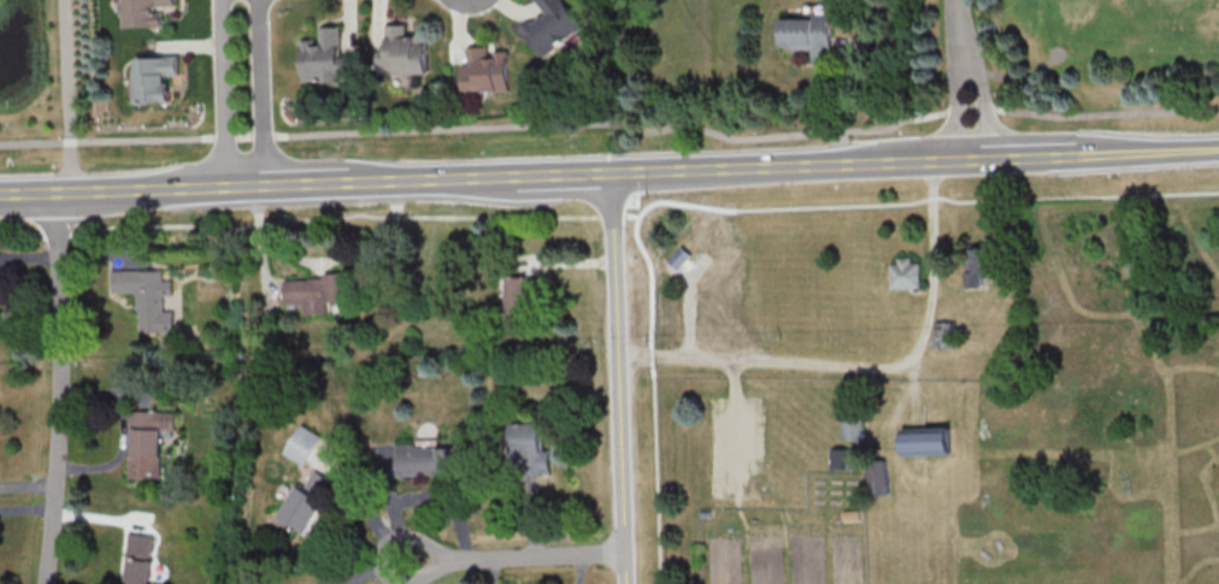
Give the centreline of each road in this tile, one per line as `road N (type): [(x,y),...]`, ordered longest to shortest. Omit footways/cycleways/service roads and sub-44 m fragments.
road 1 (tertiary): [(626,583),(607,173)]
road 2 (residential): [(46,583),(59,390),(52,193)]
road 3 (secondary): [(984,158),(607,173)]
road 4 (secondary): [(265,185),(0,194)]
road 5 (residential): [(625,551),(399,560)]
road 6 (residential): [(221,0),(224,187)]
road 7 (residential): [(265,185),(259,0)]
road 8 (secondary): [(526,176),(344,183)]
road 9 (secondary): [(1218,148),(1065,154)]

